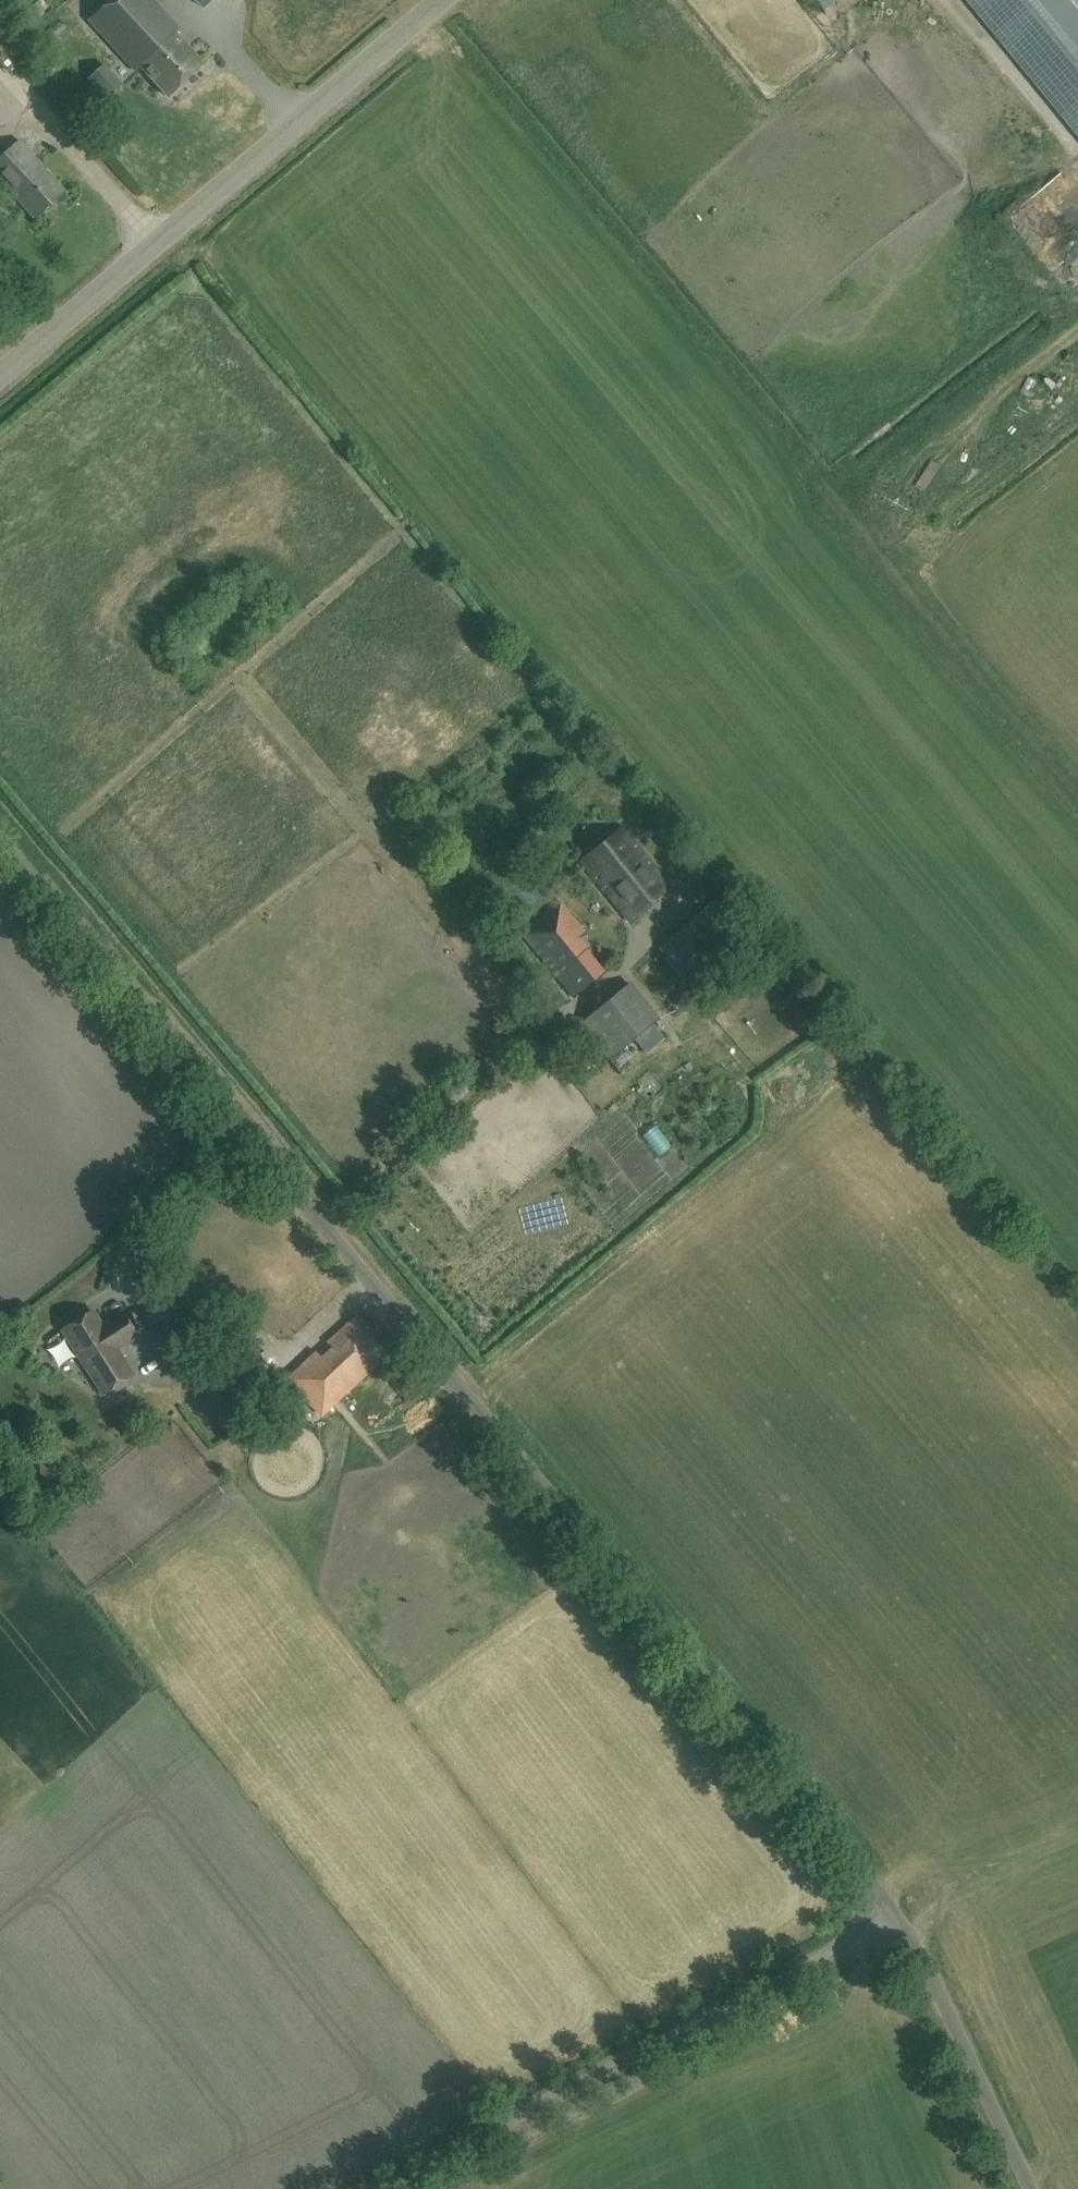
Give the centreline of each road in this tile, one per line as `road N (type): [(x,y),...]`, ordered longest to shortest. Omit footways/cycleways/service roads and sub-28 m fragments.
road 1 (unclassified): [(892,1912),(726,1702),(0,837)]
road 2 (tertiary): [(0,374),(443,0)]
road 3 (unclassified): [(892,1912),(394,2188)]
road 4 (unclassified): [(1032,2188),(953,2018),(892,1912)]

